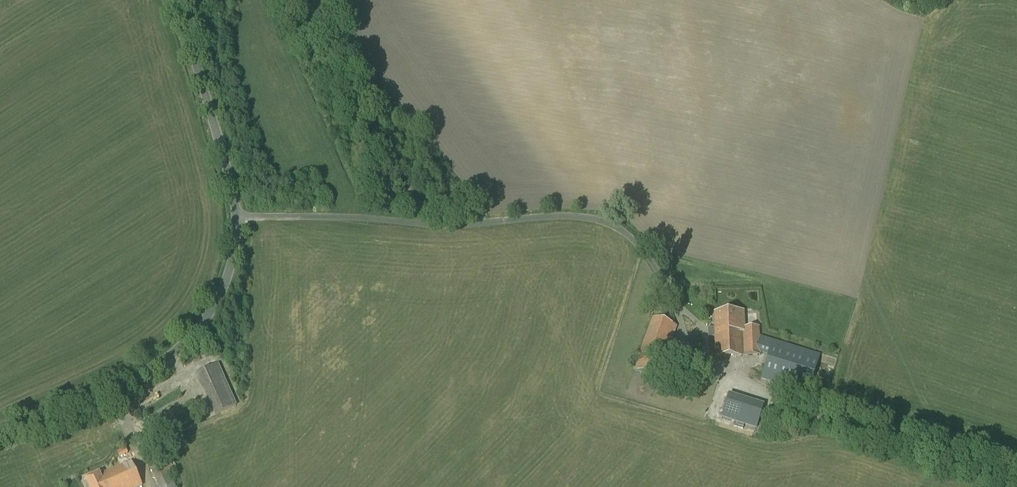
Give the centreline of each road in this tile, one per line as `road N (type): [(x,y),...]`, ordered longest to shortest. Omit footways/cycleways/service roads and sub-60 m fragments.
road 1 (track): [(1016,484),(774,404),(689,355),(661,277),(612,223),(574,215),(450,224),(236,216)]
road 2 (unclassified): [(0,438),(163,362),(225,284),(236,216),(177,0)]

